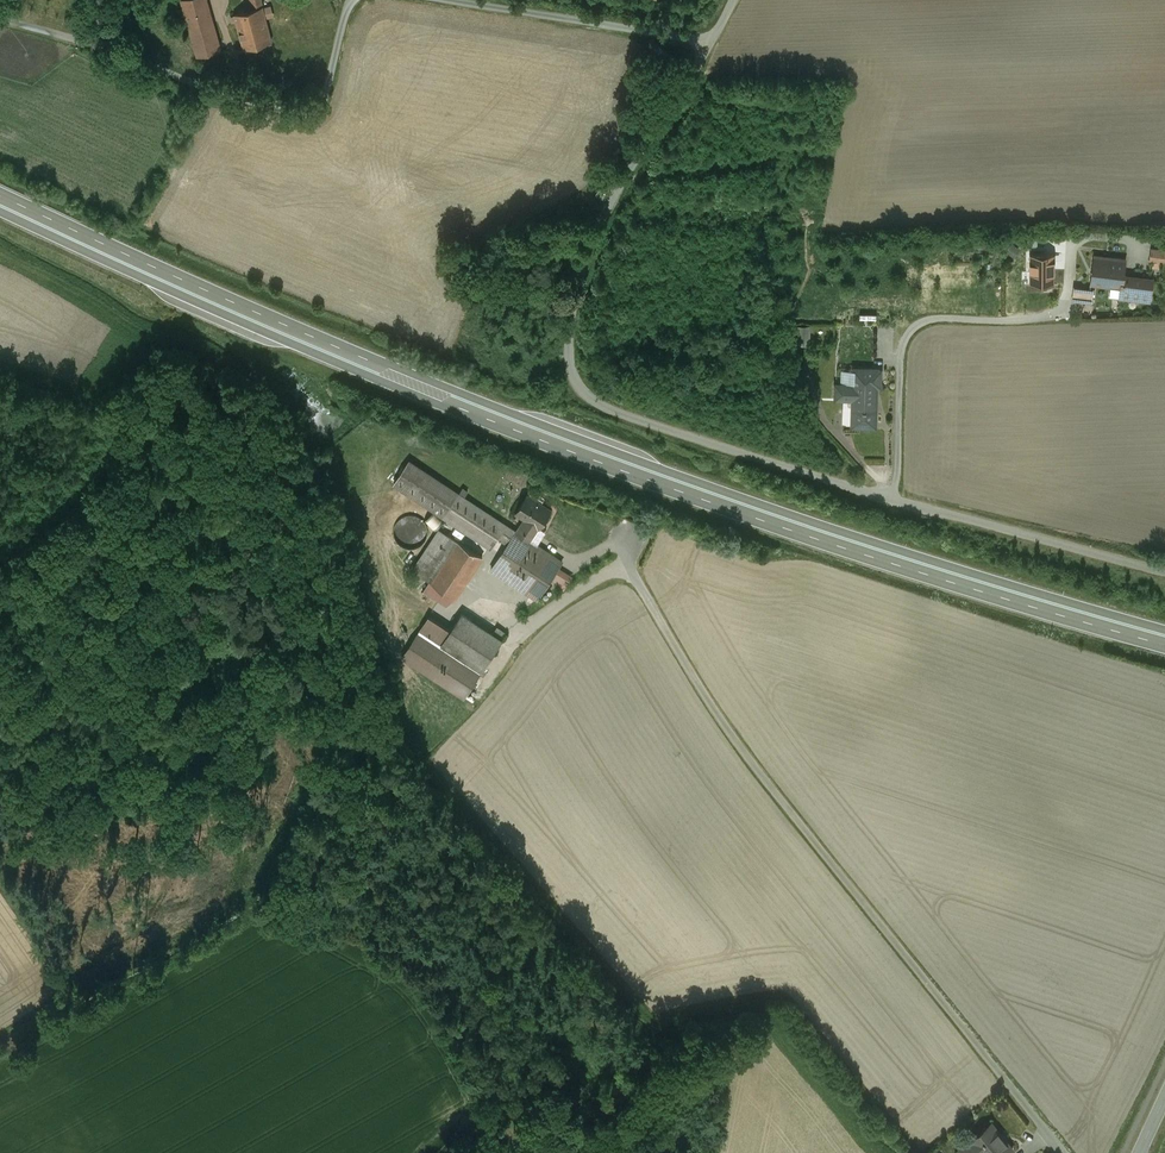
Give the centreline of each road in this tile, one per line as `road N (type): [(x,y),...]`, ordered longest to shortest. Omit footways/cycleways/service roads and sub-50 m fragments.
road 1 (trunk): [(1164,634),(899,554),(554,433),(146,261),(0,191)]
road 2 (trunk): [(0,207),(453,409),(731,512),(1164,647)]
road 3 (unclassified): [(711,42),(633,163),(579,276),(569,368),(585,393),(604,407),(888,499),(1164,572)]
road 4 (unclassified): [(1063,1152),(747,757),(627,563),(630,536)]
road 5 (unclassified): [(0,20),(302,115),(325,104),(346,18),(358,0)]
road 6 (unclassified): [(448,0),(711,42)]

